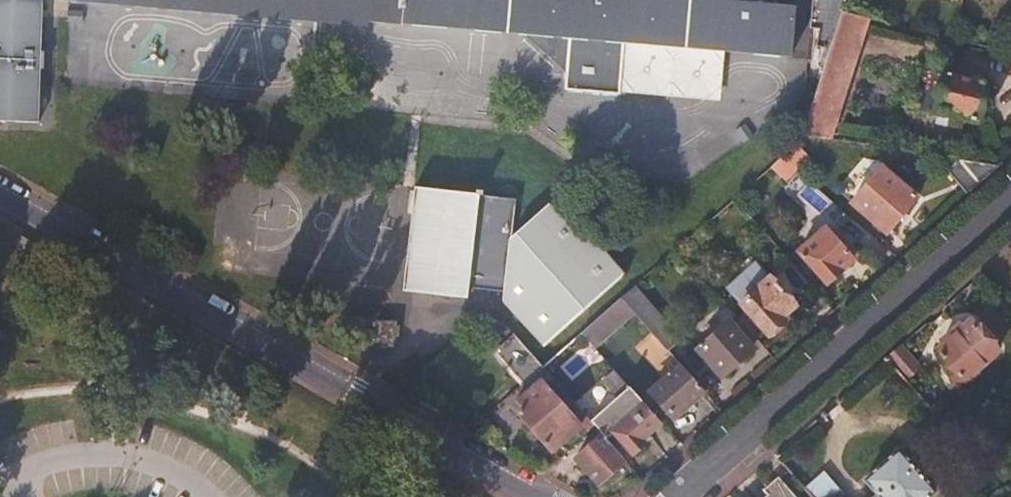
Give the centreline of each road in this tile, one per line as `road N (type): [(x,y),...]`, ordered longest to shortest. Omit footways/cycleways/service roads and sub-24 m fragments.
road 1 (residential): [(0,199),(537,496)]
road 2 (tertiary): [(1010,208),(680,496)]

